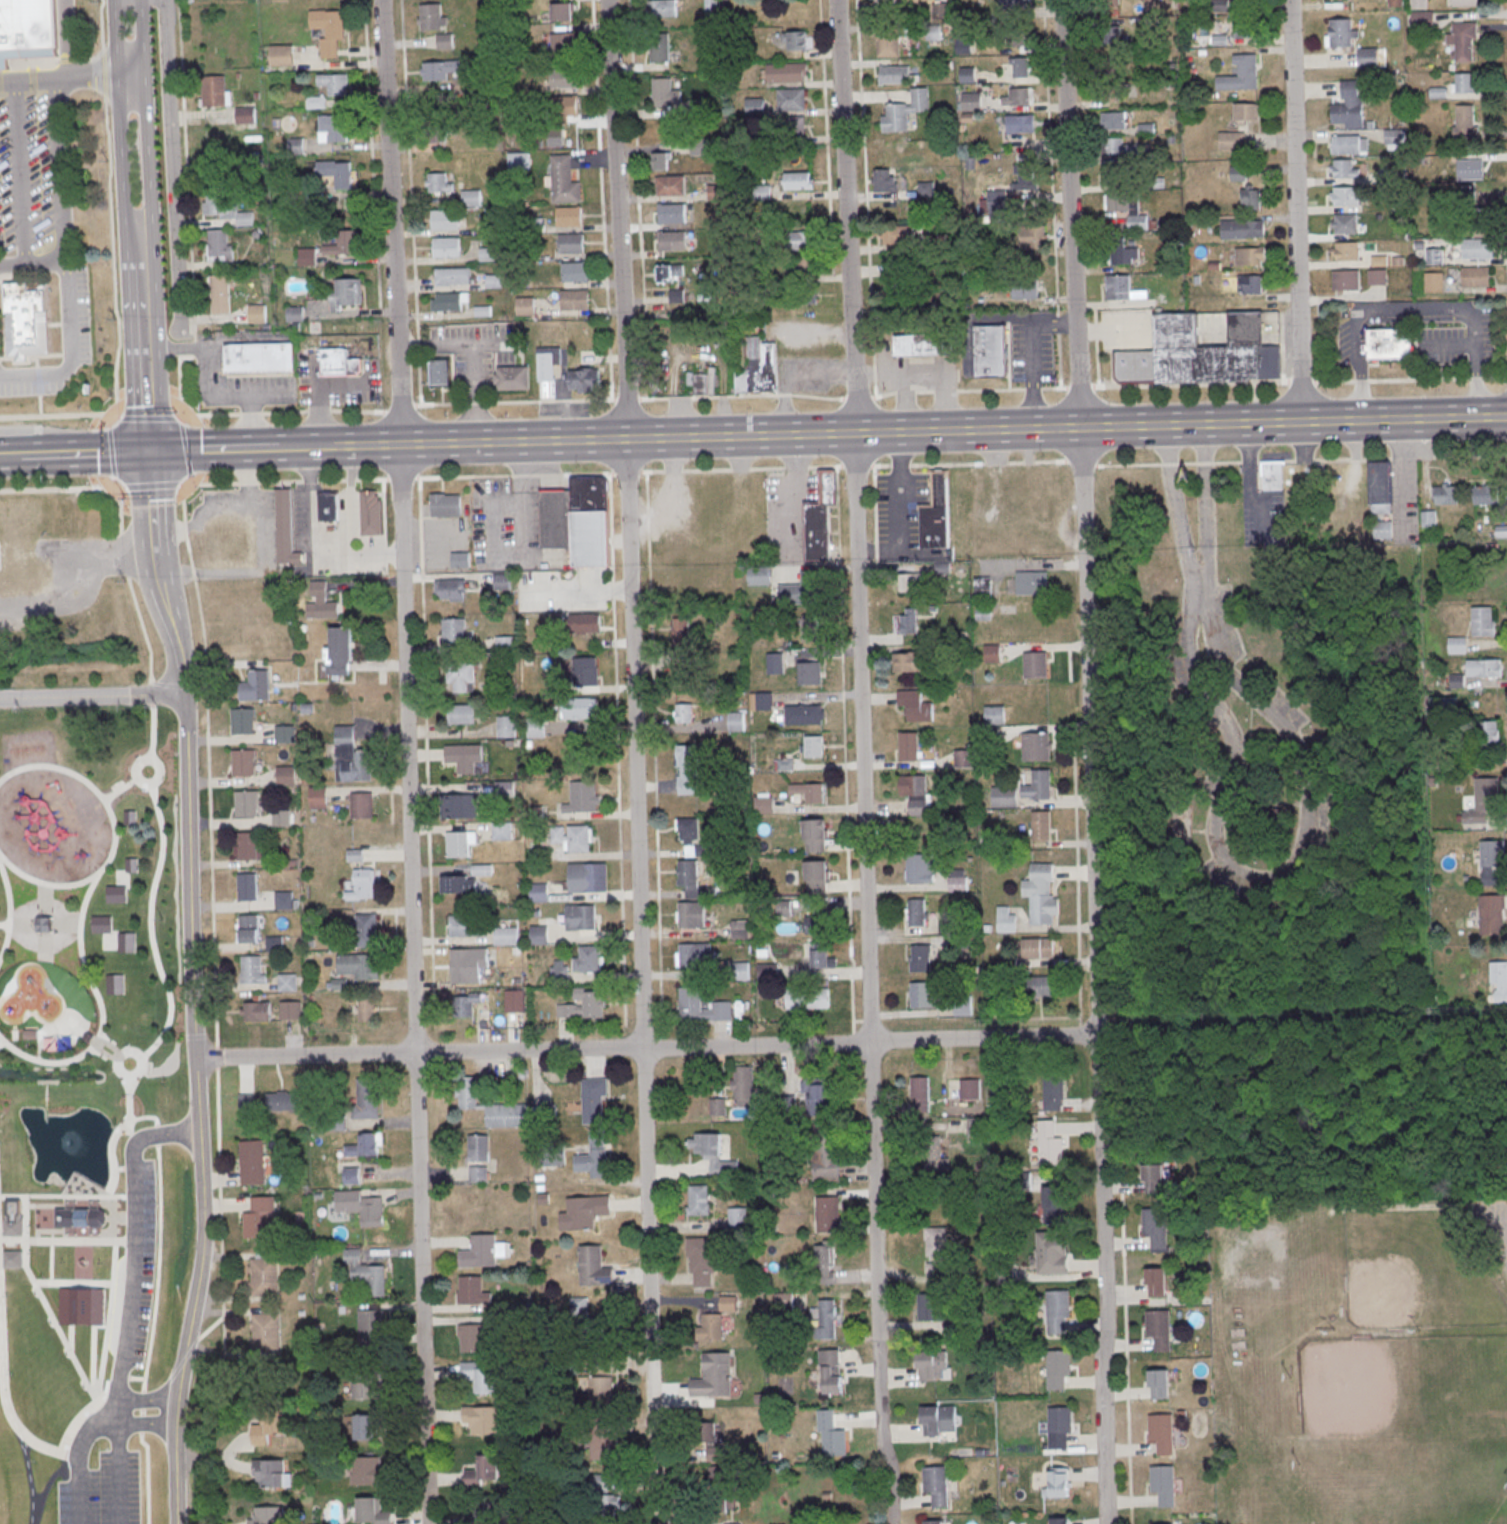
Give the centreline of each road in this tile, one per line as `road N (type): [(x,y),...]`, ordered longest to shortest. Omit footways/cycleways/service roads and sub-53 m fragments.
road 1 (residential): [(892,1523),(869,1043),(857,399),(836,0)]
road 2 (residential): [(657,1523),(627,400),(607,0)]
road 3 (residential): [(429,1523),(382,0)]
road 4 (residential): [(1109,1523),(1084,428)]
road 5 (residential): [(1099,1035),(197,1059)]
road 6 (tertiary): [(179,1523),(181,1386),(206,1236),(183,694)]
road 7 (primary): [(1084,428),(400,445)]
road 8 (residential): [(1084,428),(1060,0)]
road 9 (residential): [(1302,423),(1289,0)]
road 10 (primary): [(1506,418),(1084,428)]
road 11 (residential): [(165,0),(180,330)]
road 12 (primary): [(400,445),(147,453)]
road 13 (tertiary): [(183,694),(153,552),(147,453)]
road 14 (tertiary): [(147,453),(137,224)]
road 15 (tertiary): [(113,0),(123,206),(137,224)]
road 16 (tertiary): [(137,224),(151,204),(142,0)]
road 17 (residential): [(0,699),(183,694)]
road 18 (primary): [(147,453),(0,457)]

